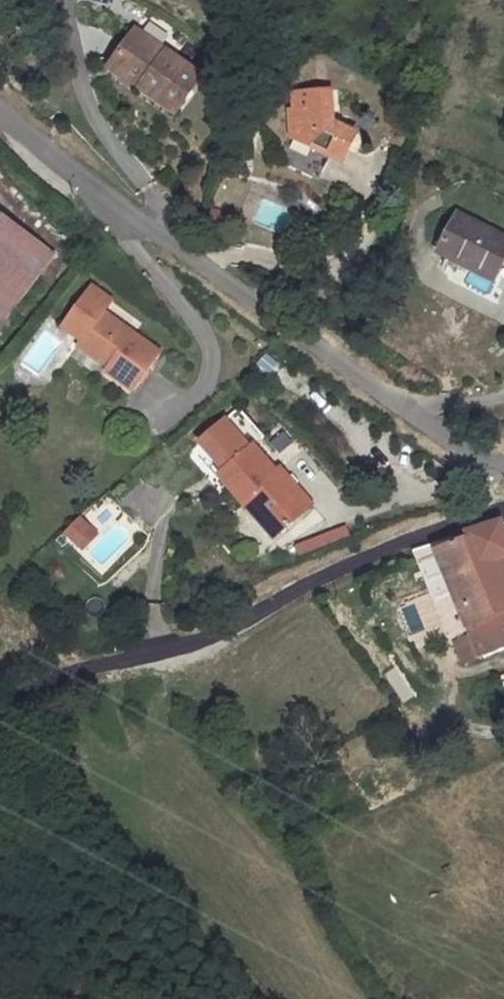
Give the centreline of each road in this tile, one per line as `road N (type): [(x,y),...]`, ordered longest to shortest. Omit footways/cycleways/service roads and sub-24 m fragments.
road 1 (unclassified): [(503,469),(109,204),(0,110)]
road 2 (unclassified): [(0,711),(99,664),(198,643),(368,556),(503,510)]

